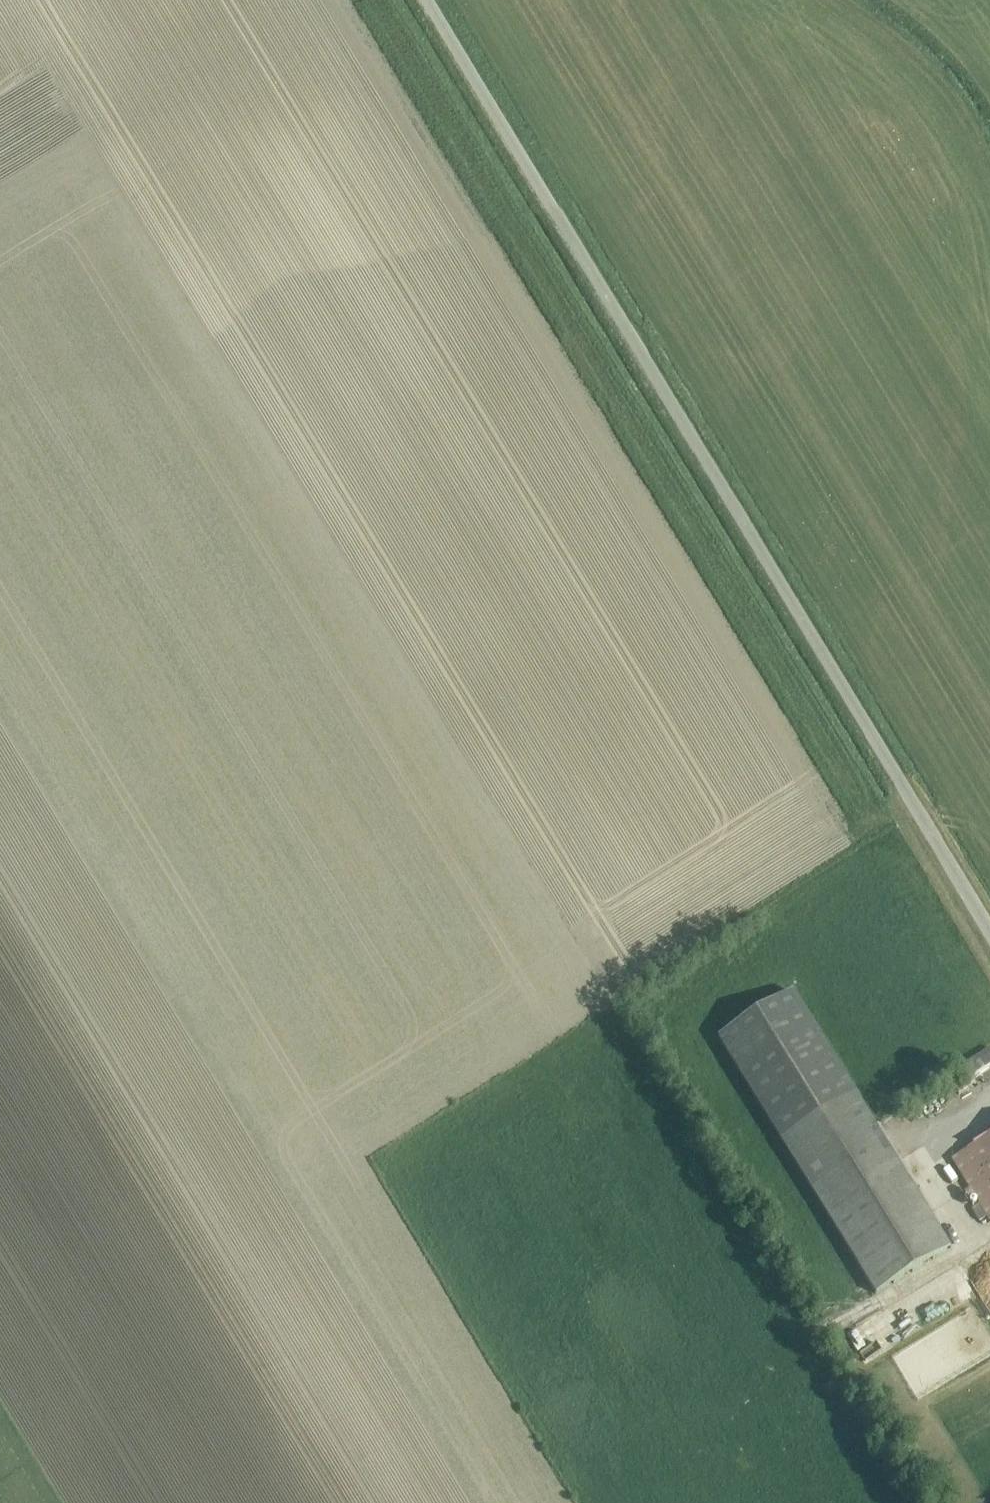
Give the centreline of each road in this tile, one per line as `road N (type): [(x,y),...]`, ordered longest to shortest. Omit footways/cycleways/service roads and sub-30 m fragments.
road 1 (unclassified): [(989,931),(427,0)]

